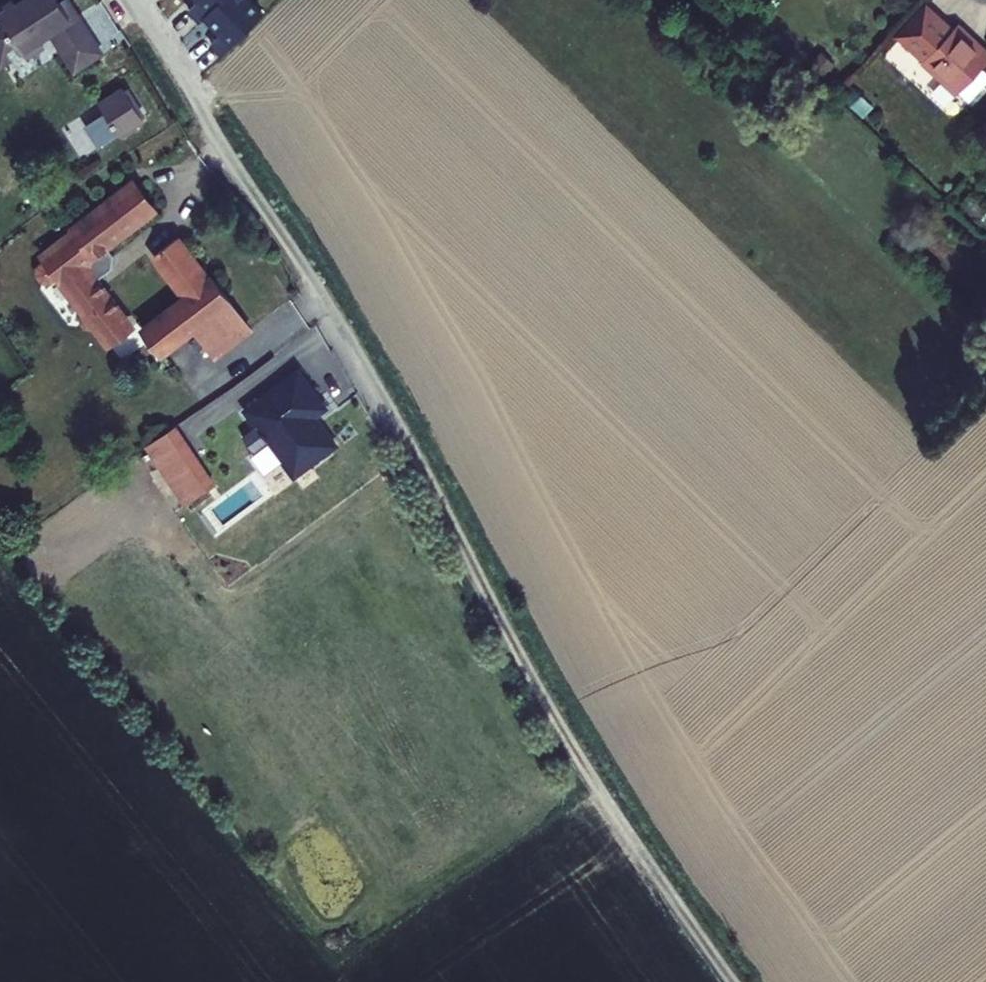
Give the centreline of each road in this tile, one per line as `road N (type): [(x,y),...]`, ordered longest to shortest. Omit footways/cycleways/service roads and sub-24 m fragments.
road 1 (unclassified): [(732,981),(573,751),(322,295),(134,0)]

